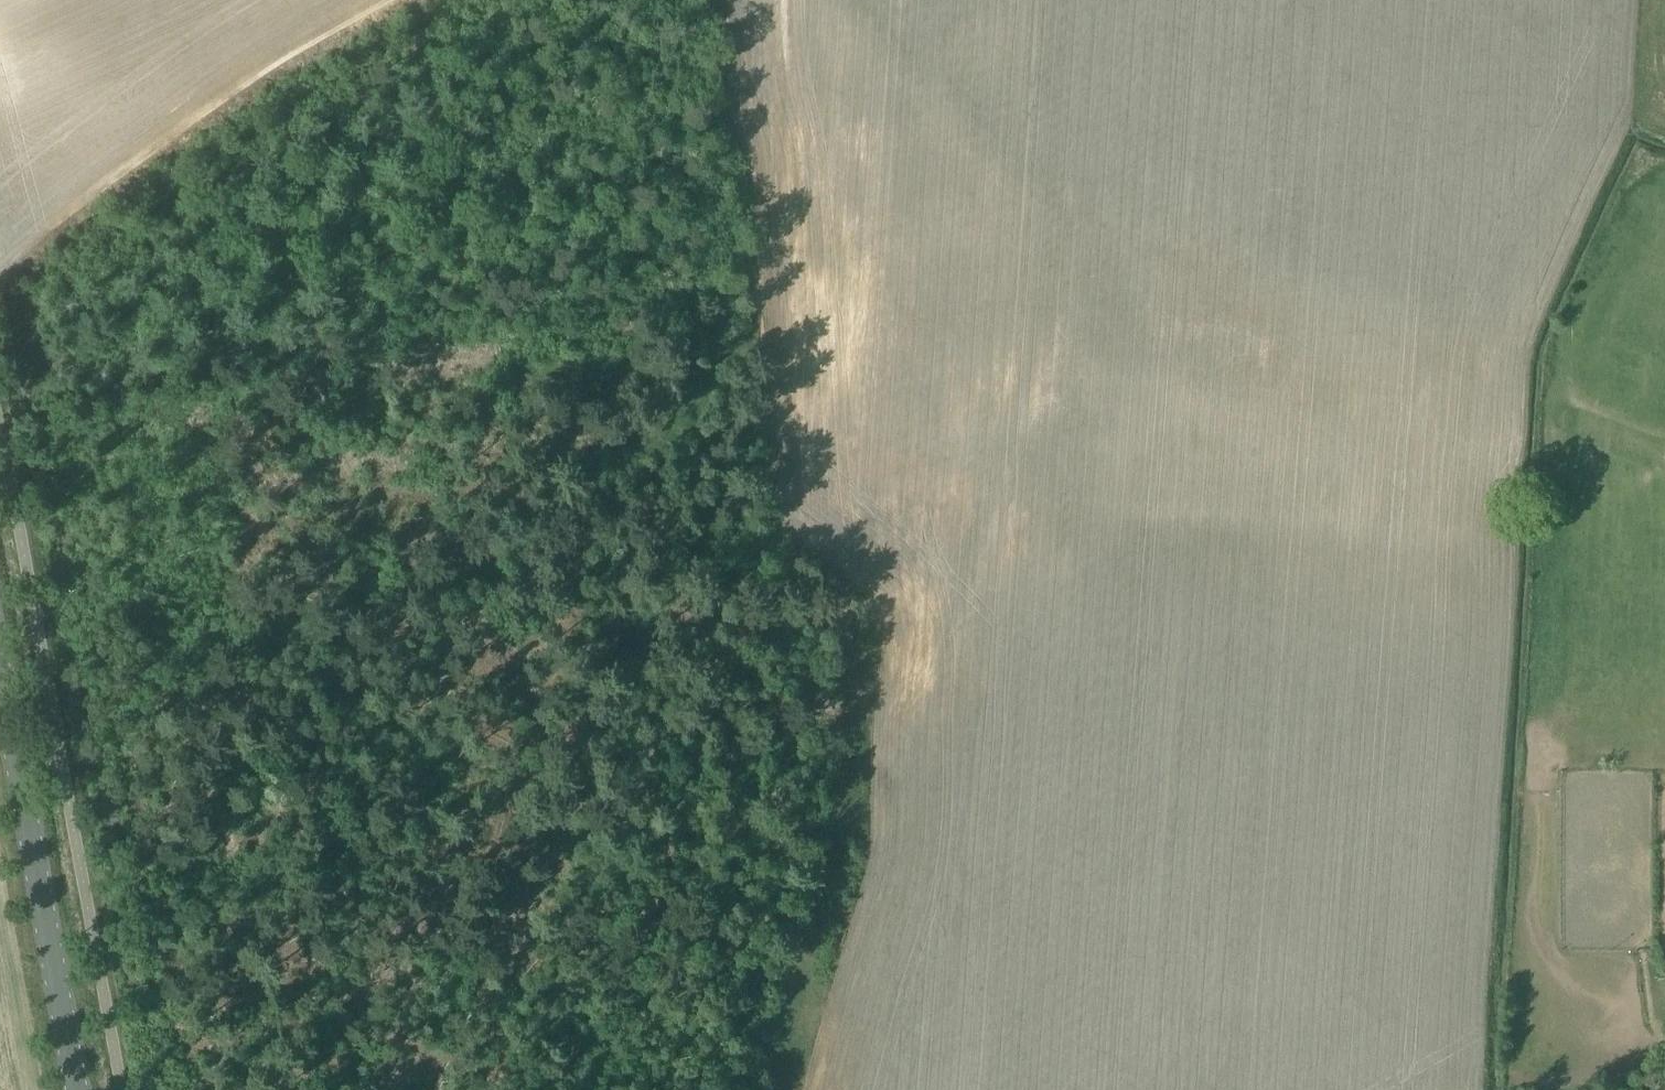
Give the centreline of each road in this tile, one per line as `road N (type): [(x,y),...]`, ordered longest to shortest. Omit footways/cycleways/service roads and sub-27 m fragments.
road 1 (secondary): [(77,1089),(0,685)]

